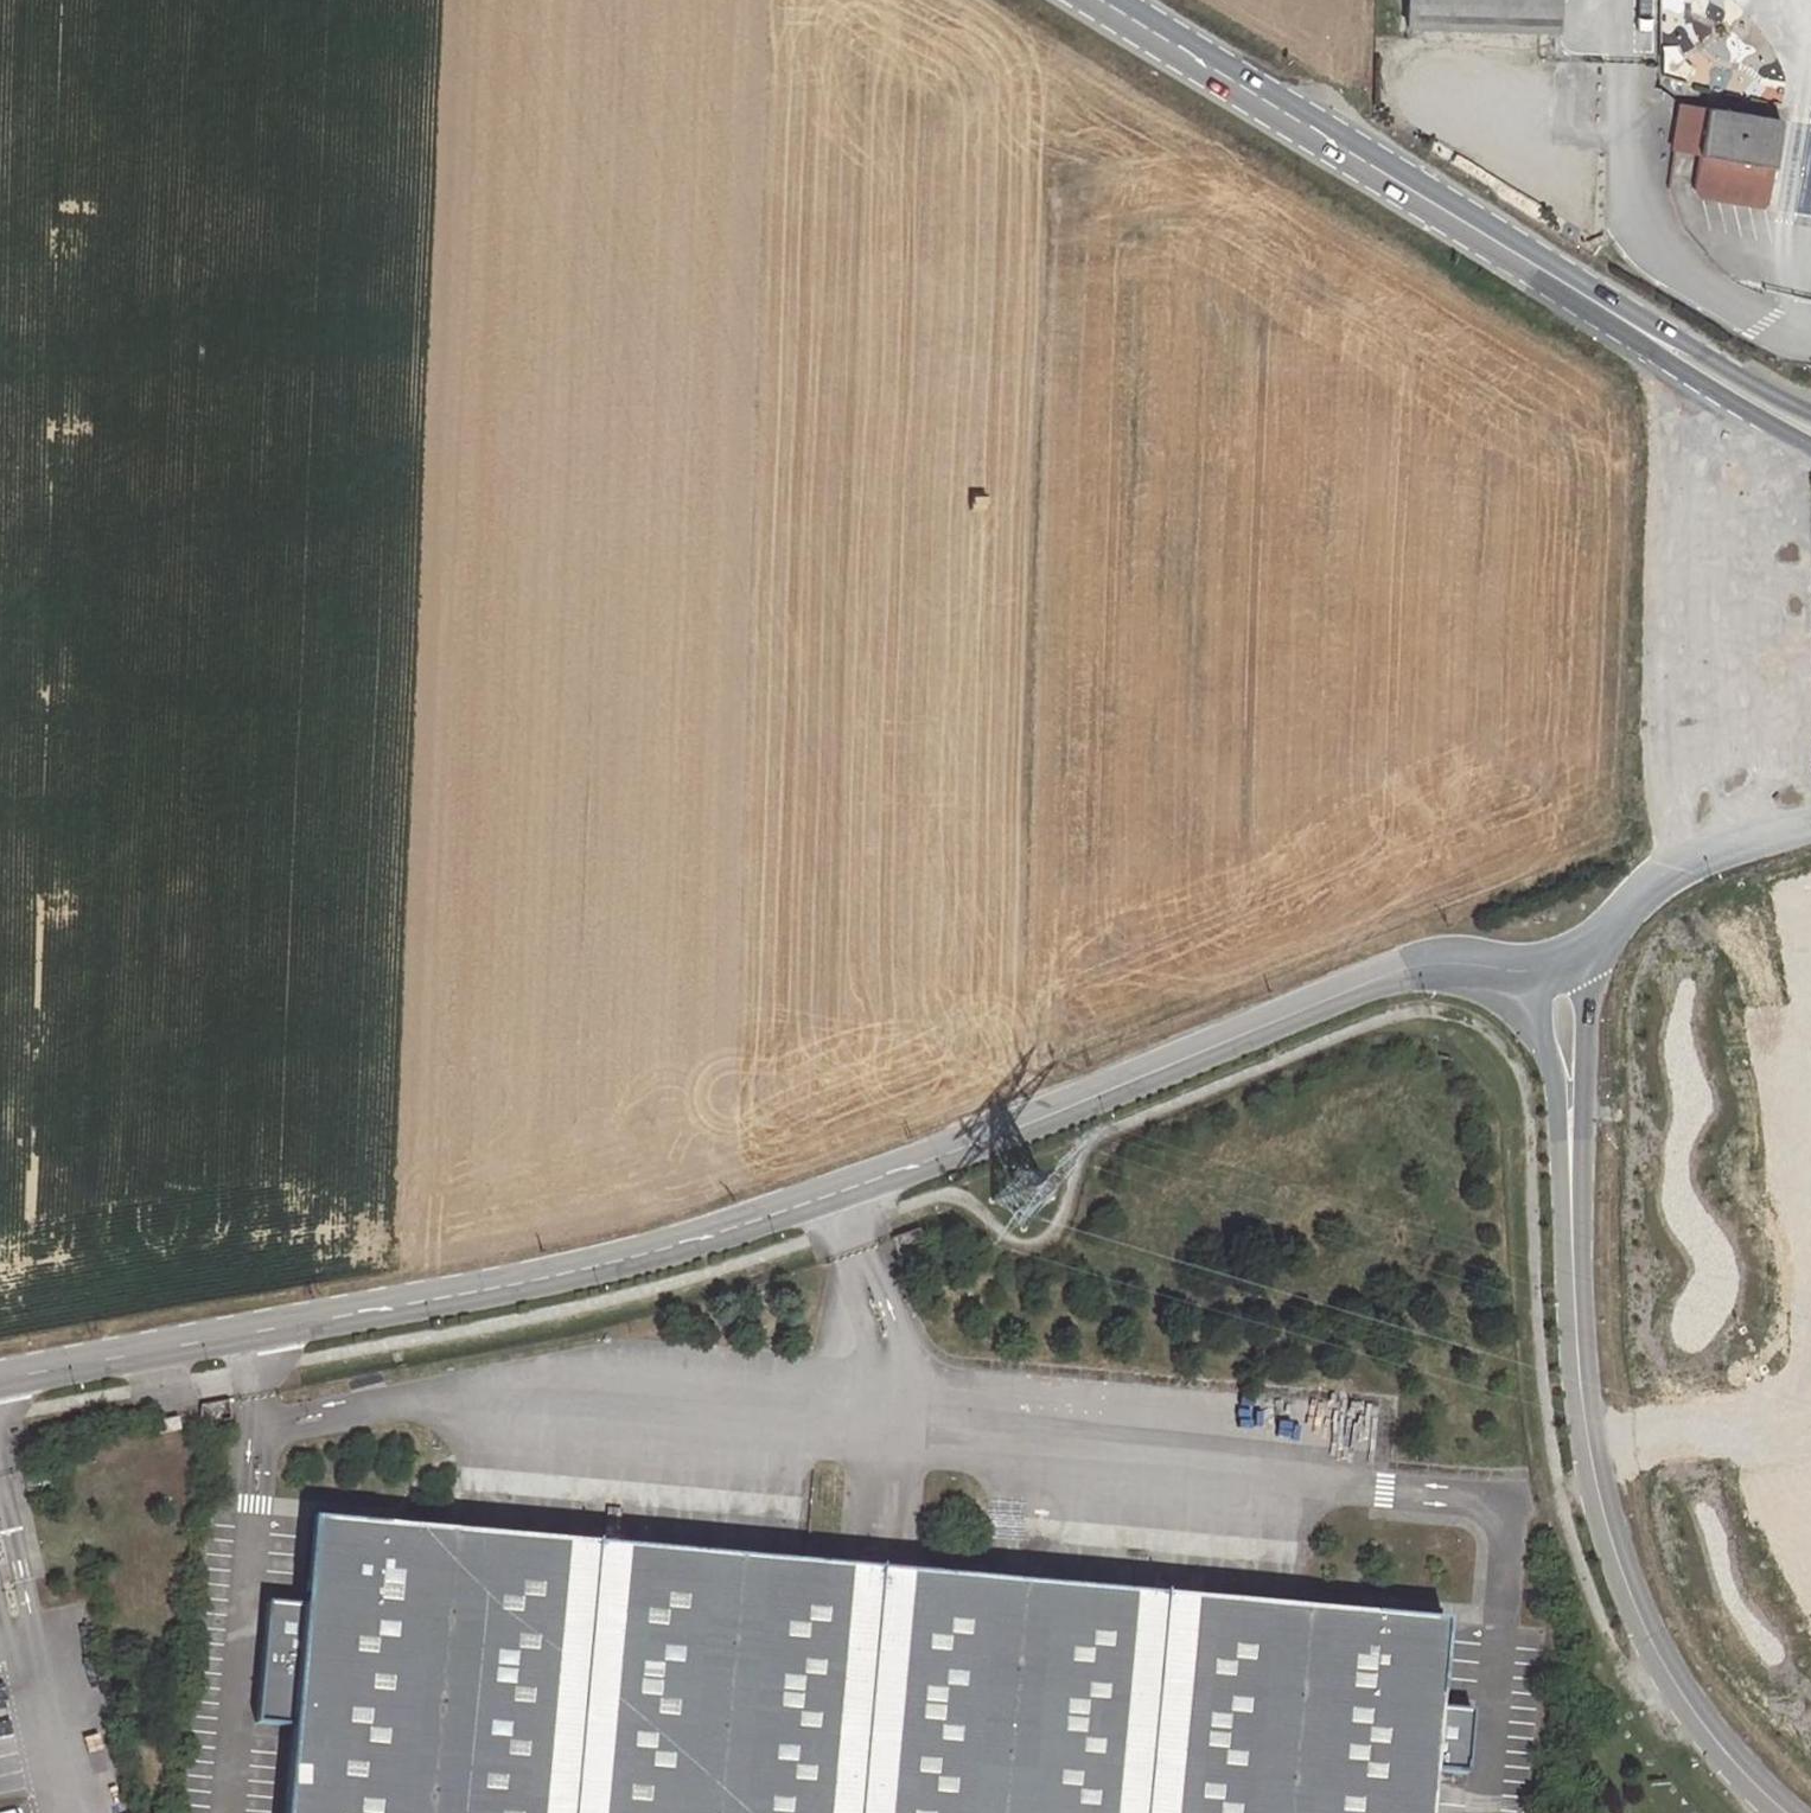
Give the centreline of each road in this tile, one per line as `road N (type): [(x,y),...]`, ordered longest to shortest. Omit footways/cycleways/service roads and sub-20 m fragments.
road 1 (unclassified): [(0,1381),(659,1251),(955,1152),(1404,969),(1554,968)]
road 2 (unclassified): [(1554,968),(1566,1000),(1567,1218),(1588,1482),(1643,1634),(1688,1707),(1784,1812)]
road 3 (primary): [(1749,400),(1105,0)]
road 4 (unclassified): [(1554,968),(1670,873),(1810,829)]

